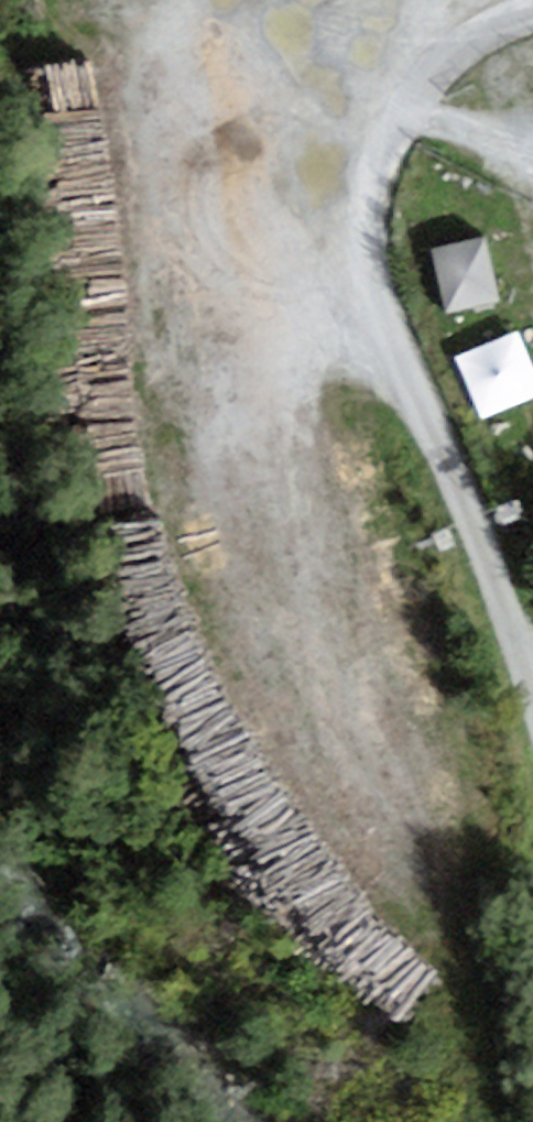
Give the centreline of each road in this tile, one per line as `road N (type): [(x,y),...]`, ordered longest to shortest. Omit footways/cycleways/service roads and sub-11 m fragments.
road 1 (residential): [(381,930),(242,293),(234,202),(238,108),(251,69),(271,51),(304,49),(355,60),(403,101),(377,148),(365,230),(385,321),(532,697)]
road 2 (track): [(403,101),(460,49),(532,9)]

